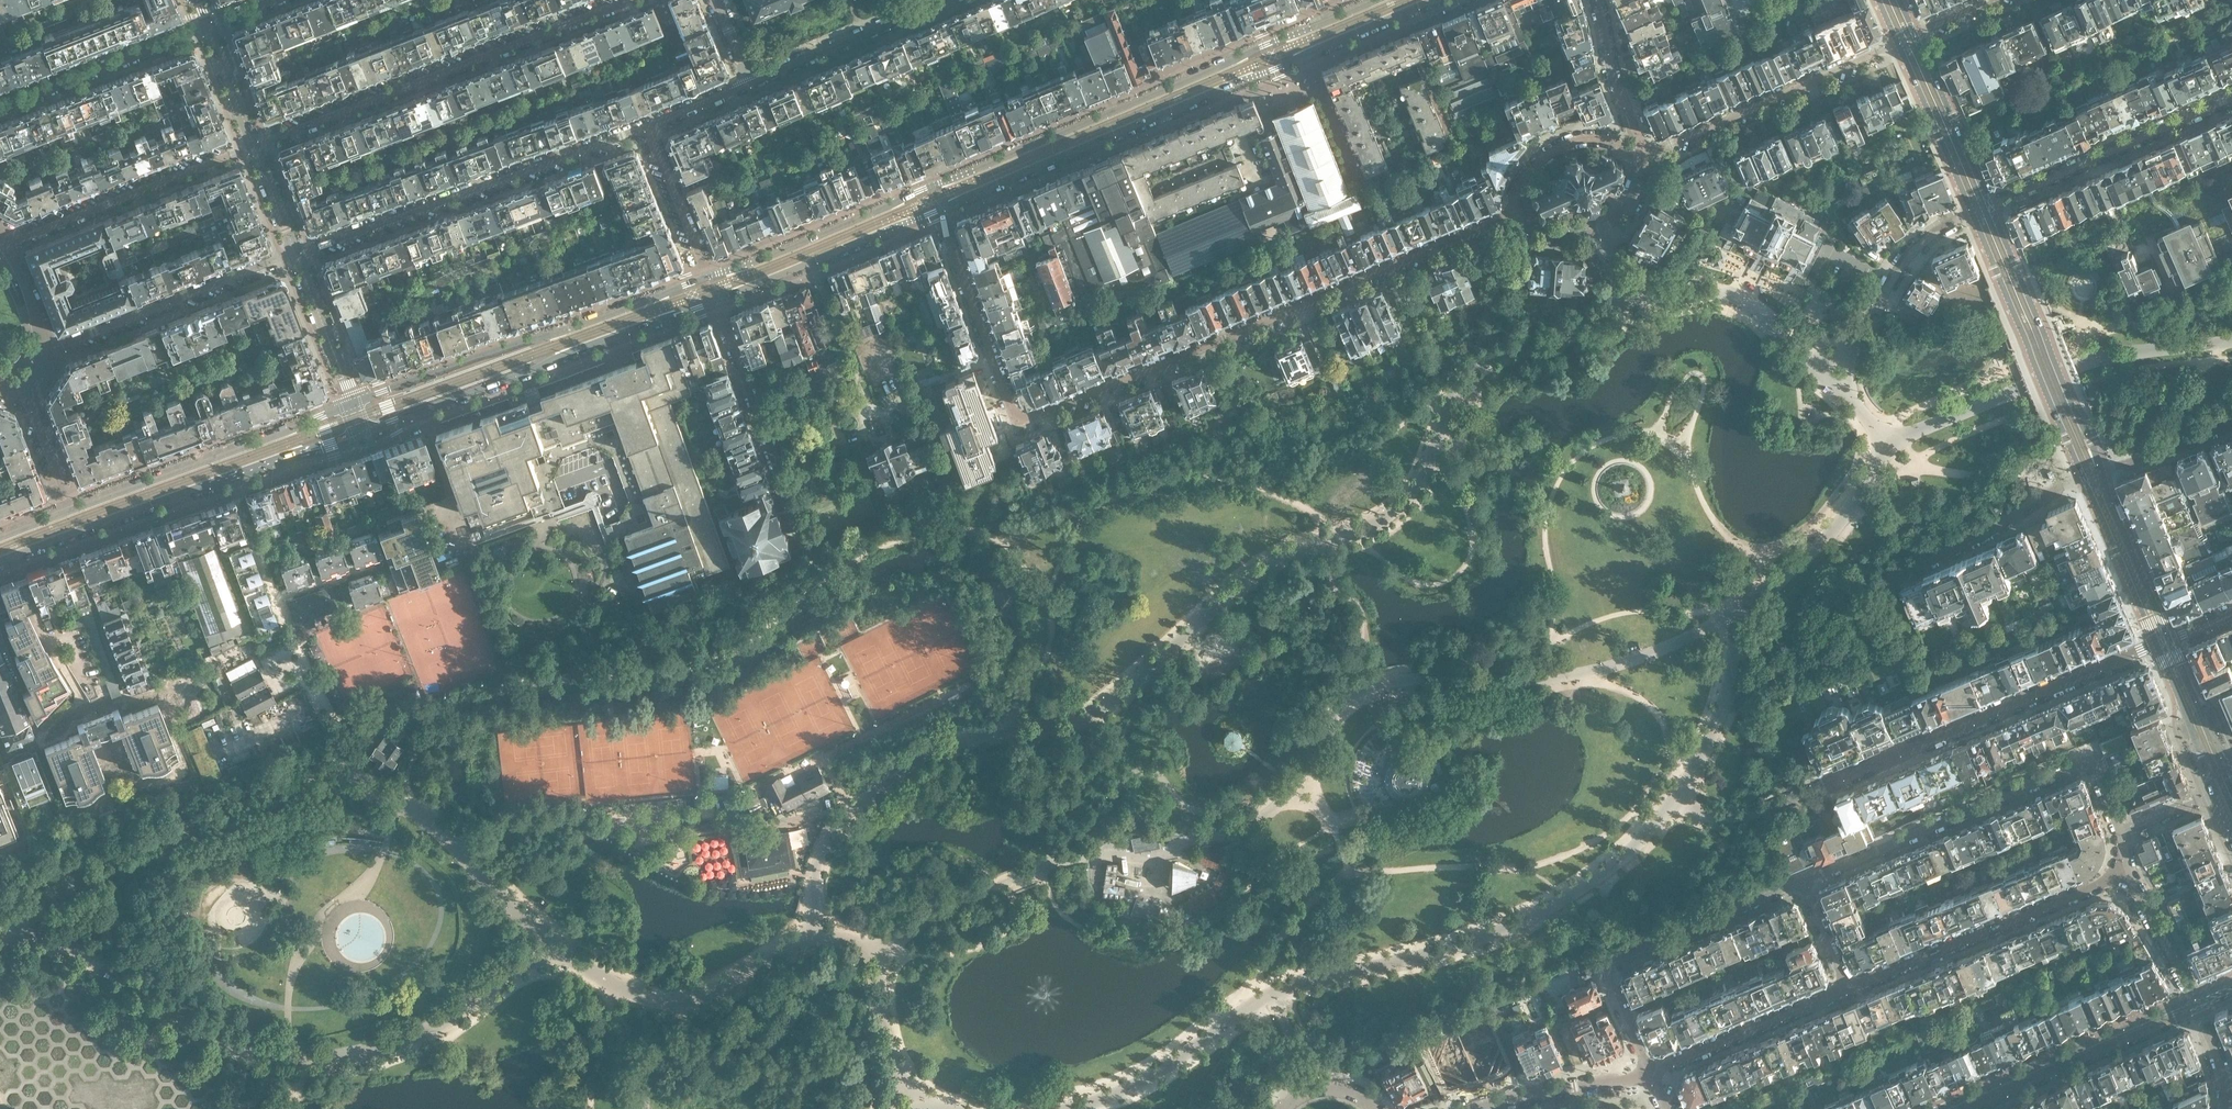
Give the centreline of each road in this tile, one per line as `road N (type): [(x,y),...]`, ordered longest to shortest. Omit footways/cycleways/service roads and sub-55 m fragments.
road 1 (residential): [(1516,209),(1017,428),(933,212)]
road 2 (secondary): [(1375,0),(706,277)]
road 3 (secondary): [(933,212),(1434,0)]
road 4 (residential): [(630,0),(267,140)]
road 5 (residential): [(2123,832),(2096,770),(2082,766),(1802,882)]
road 6 (secondary): [(706,277),(353,404)]
road 7 (residential): [(1820,788),(2165,641)]
road 8 (residential): [(295,252),(647,126)]
road 9 (secondary): [(362,433),(712,302)]
road 10 (residential): [(1802,882),(1618,958),(1615,991),(1649,1073)]
road 11 (secondary): [(353,404),(72,514)]
road 12 (residential): [(26,394),(40,358),(53,348),(281,256)]
road 13 (residential): [(1849,989),(2126,875)]
road 14 (tertiary): [(2092,474),(2092,446),(1991,204)]
road 15 (tertiary): [(1972,212),(2067,439),(2092,474)]
road 16 (residential): [(1897,43),(1658,149),(1640,149)]
road 17 (tertiary): [(1947,1108),(2195,1001)]
road 18 (residential): [(2231,97),(1991,204)]
road 19 (residential): [(241,150),(25,237),(0,240)]
road 20 (residential): [(806,540),(712,302)]
road 21 (secondary): [(0,560),(232,476)]
road 22 (secondary): [(712,302),(933,212)]
road 23 (residential): [(0,107),(210,28)]
road 24 (residential): [(1649,1073),(1849,989)]
road 25 (residential): [(1902,574),(1996,533),(2092,474)]
road 26 (residential): [(750,82),(947,0)]
road 27 (tertiary): [(1991,204),(1916,34)]
road 28 (tertiary): [(1897,43),(1972,212)]
road 29 (residential): [(1516,209),(1543,230),(1605,223),(1639,189),(1640,149)]
road 30 (residential): [(1469,1108),(1649,1073)]
road 31 (tertiary): [(2092,474),(2165,641)]
road 32 (residential): [(1640,149),(1594,137),(1550,151),(1521,179),(1516,209)]
road 33 (track): [(870,414),(810,262)]
road 34 (tertiary): [(353,404),(295,252)]
road 35 (residential): [(706,277),(647,126)]
road 36 (residential): [(289,626),(232,476)]
road 37 (residential): [(1640,149),(1612,74),(1597,0)]
road 38 (residential): [(2092,474),(2231,424)]
road 39 (residential): [(2195,1001),(2126,875)]
road 40 (secondary): [(232,476),(362,433)]
road 41 (residential): [(26,394),(72,514)]
road 42 (tertiary): [(255,145),(210,28)]
road 43 (unclassified): [(1882,293),(1937,230),(1972,212)]

